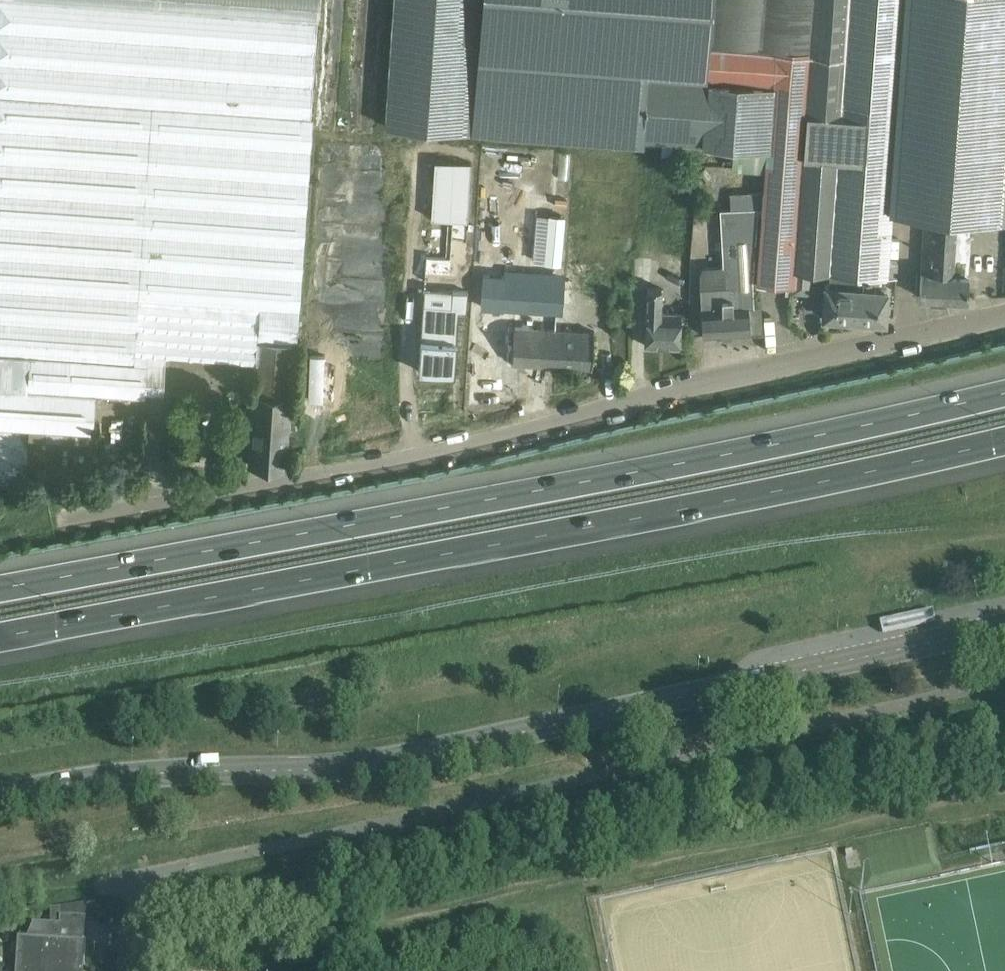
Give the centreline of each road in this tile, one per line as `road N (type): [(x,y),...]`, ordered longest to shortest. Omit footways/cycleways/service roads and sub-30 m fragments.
road 1 (motorway): [(0,639),(1004,442)]
road 2 (motorway): [(1004,392),(655,467),(0,588)]
road 3 (secondary): [(0,794),(184,769),(398,758),(1004,626)]
road 4 (residential): [(61,527),(493,443),(1004,316)]
road 5 (residential): [(134,970),(145,878),(191,864)]

